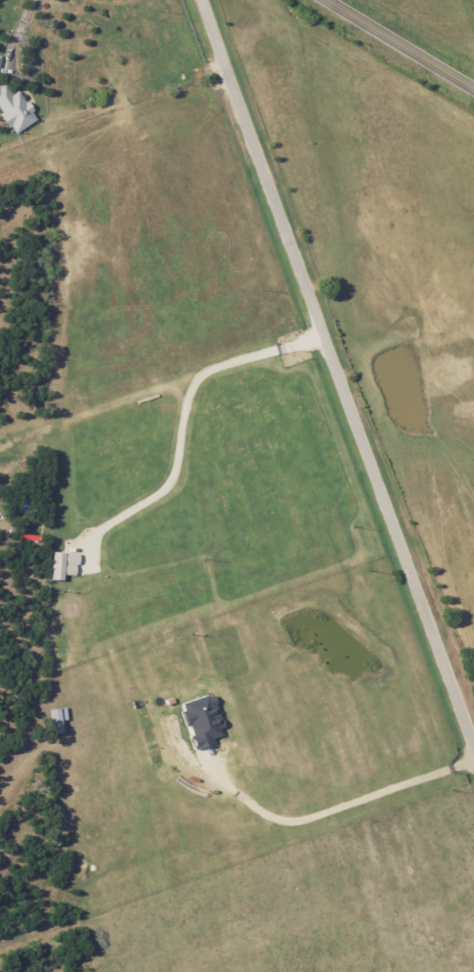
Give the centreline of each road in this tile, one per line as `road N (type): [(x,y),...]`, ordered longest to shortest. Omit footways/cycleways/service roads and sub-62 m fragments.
road 1 (residential): [(473,741),(204,0)]
road 2 (secondary): [(326,0),(473,89)]

